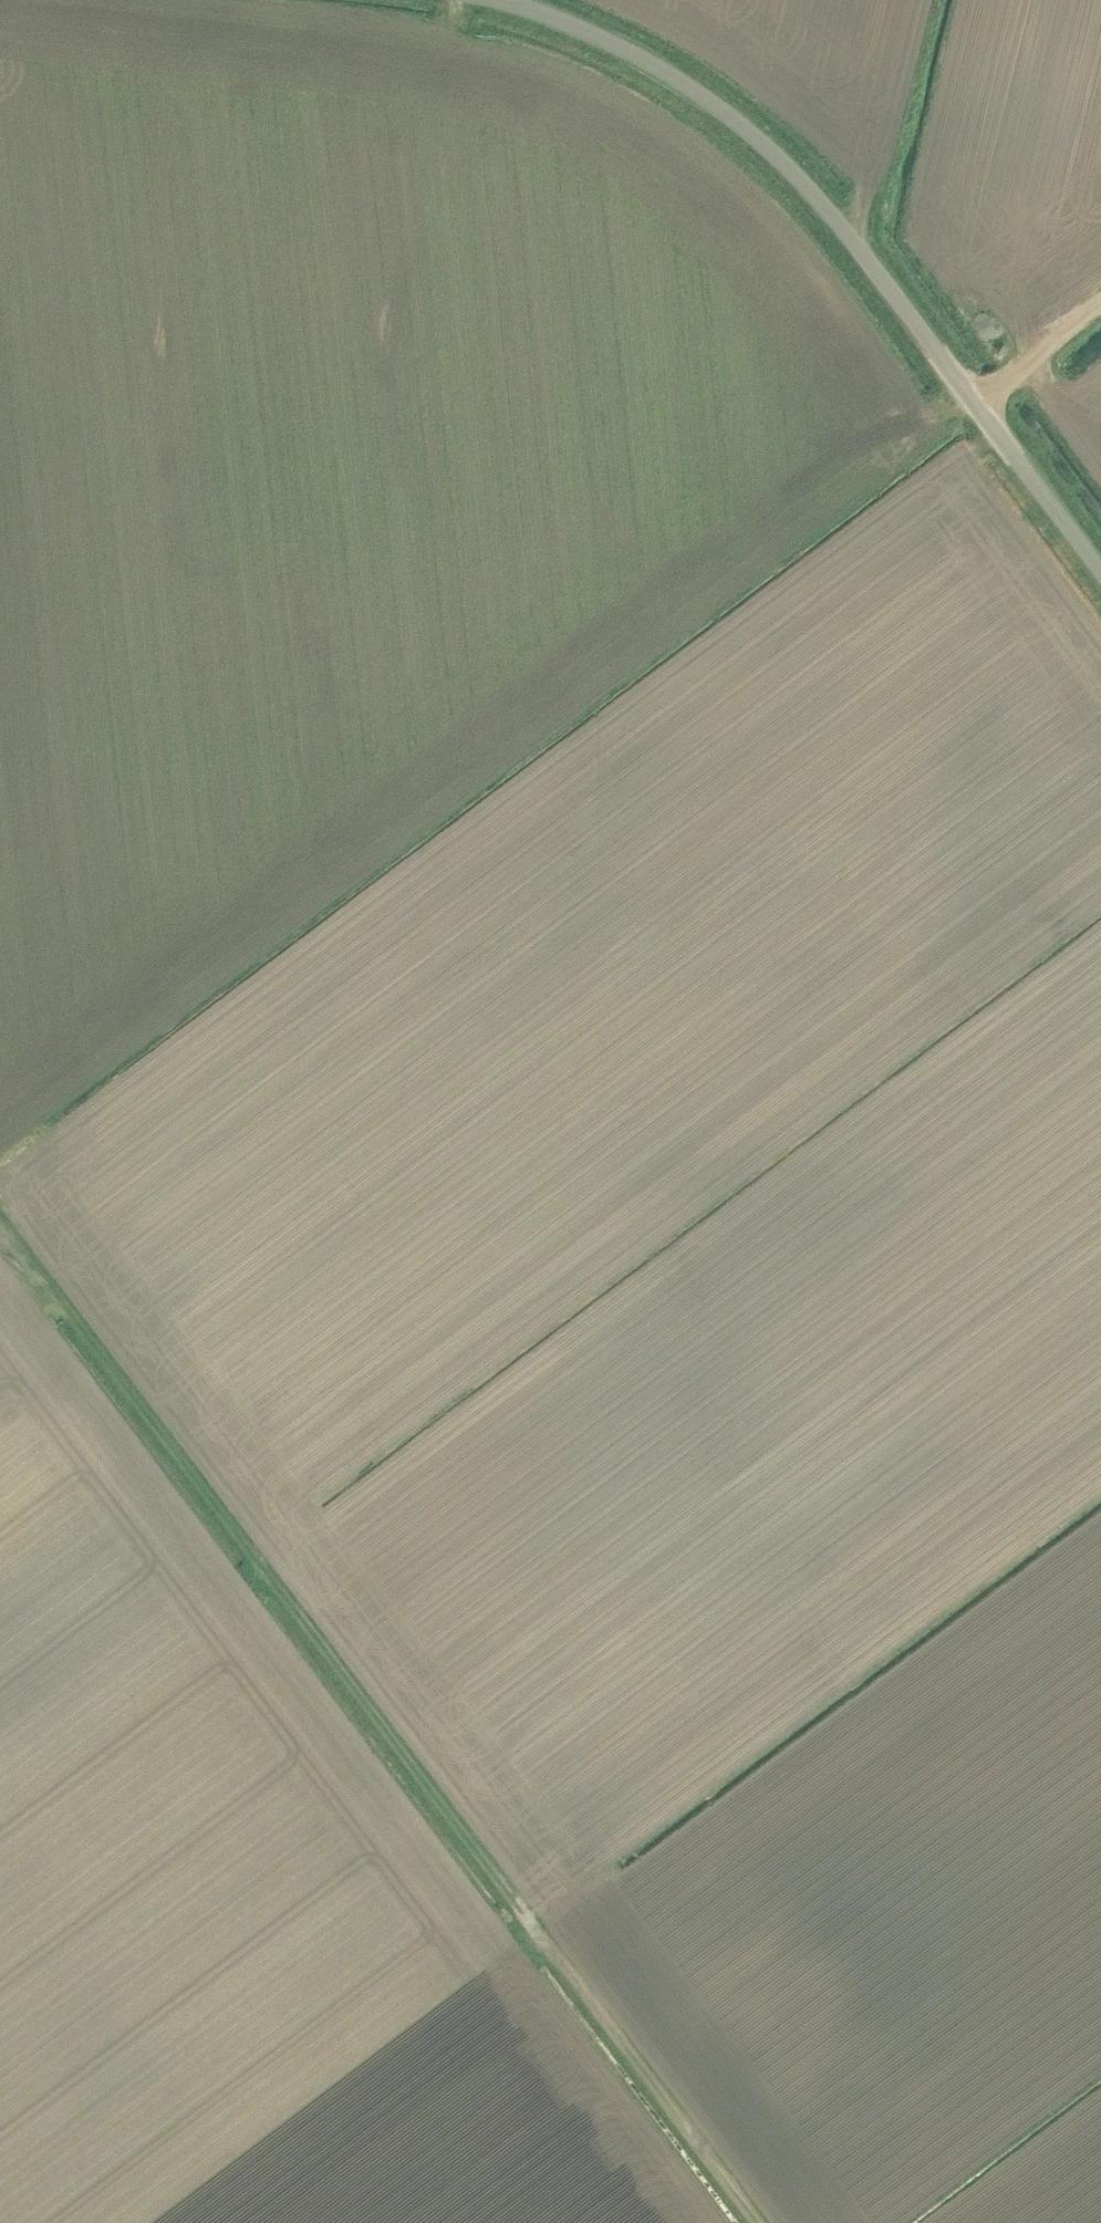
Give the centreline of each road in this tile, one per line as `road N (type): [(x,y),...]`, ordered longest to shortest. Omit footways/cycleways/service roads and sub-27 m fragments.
road 1 (unclassified): [(1100,587),(953,393),(833,209),(688,88),(569,25),(472,0)]
road 2 (track): [(1100,284),(953,393)]

